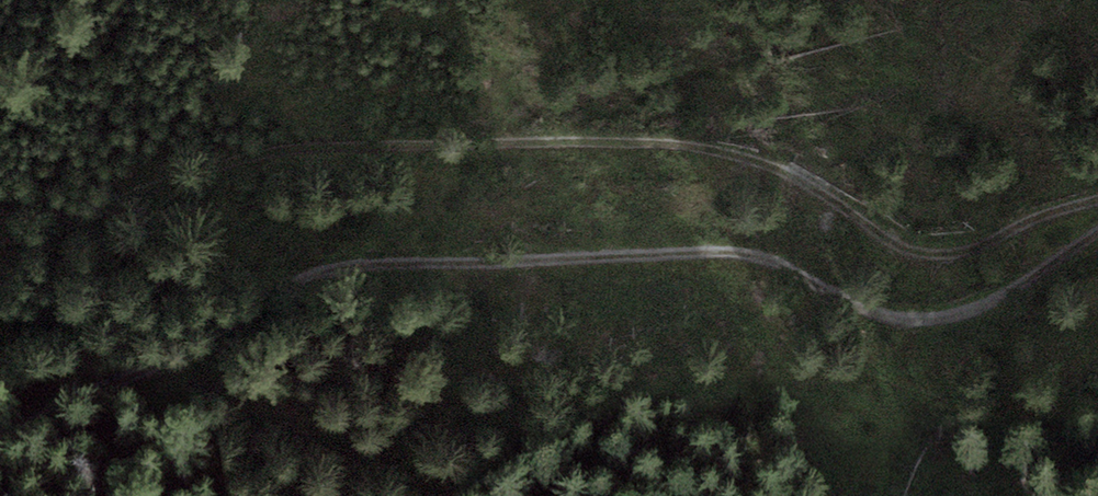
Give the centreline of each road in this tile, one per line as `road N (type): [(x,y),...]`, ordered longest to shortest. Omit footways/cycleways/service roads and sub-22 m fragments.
road 1 (track): [(1097,226),(971,307),(936,317),(853,302),(782,265),(727,250),(313,267),(0,442)]
road 2 (track): [(0,242),(238,164),(488,142),(634,140),(732,151),(786,170),(905,248),(935,255),(1097,199)]

